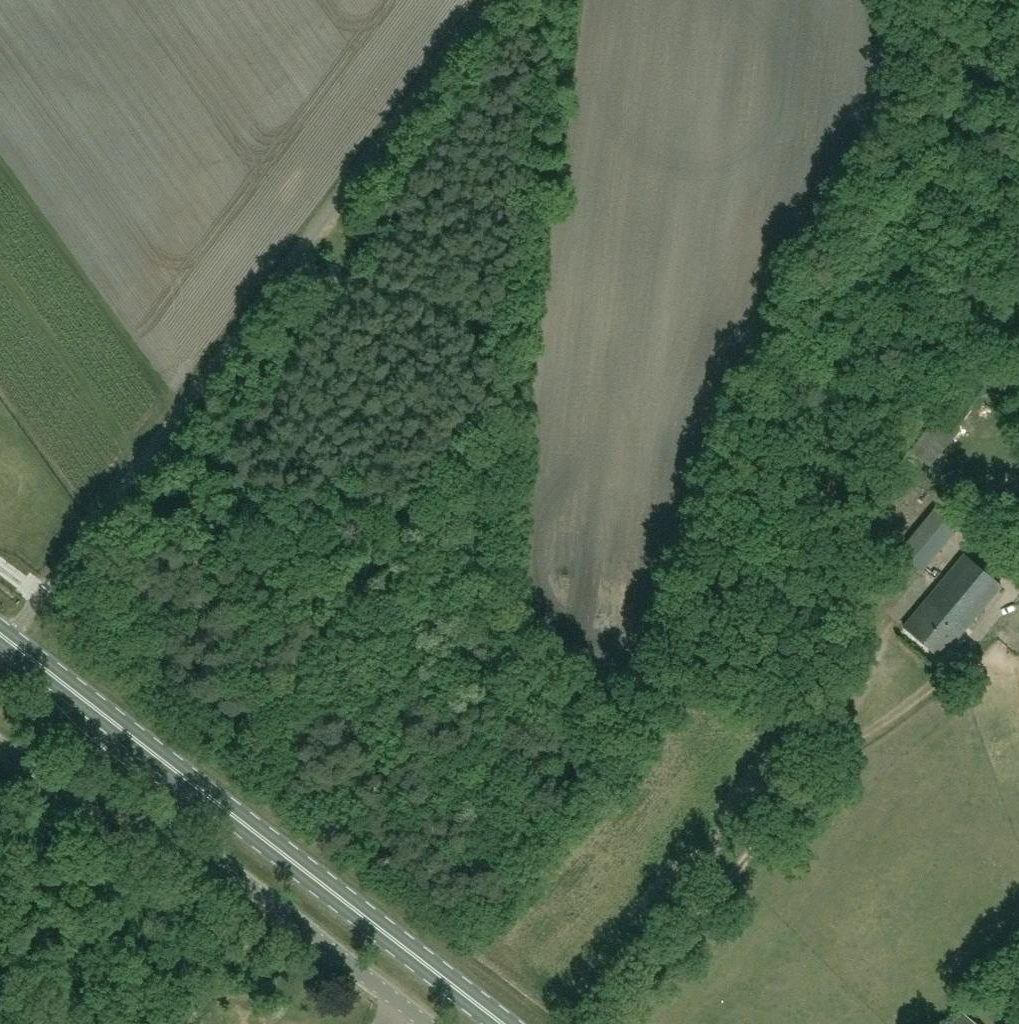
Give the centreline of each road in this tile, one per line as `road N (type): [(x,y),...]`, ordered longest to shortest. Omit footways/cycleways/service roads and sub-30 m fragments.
road 1 (unclassified): [(8,639),(488,0)]
road 2 (primary): [(502,1023),(8,639)]
road 3 (unclassified): [(430,1023),(184,836),(60,784),(0,746)]

